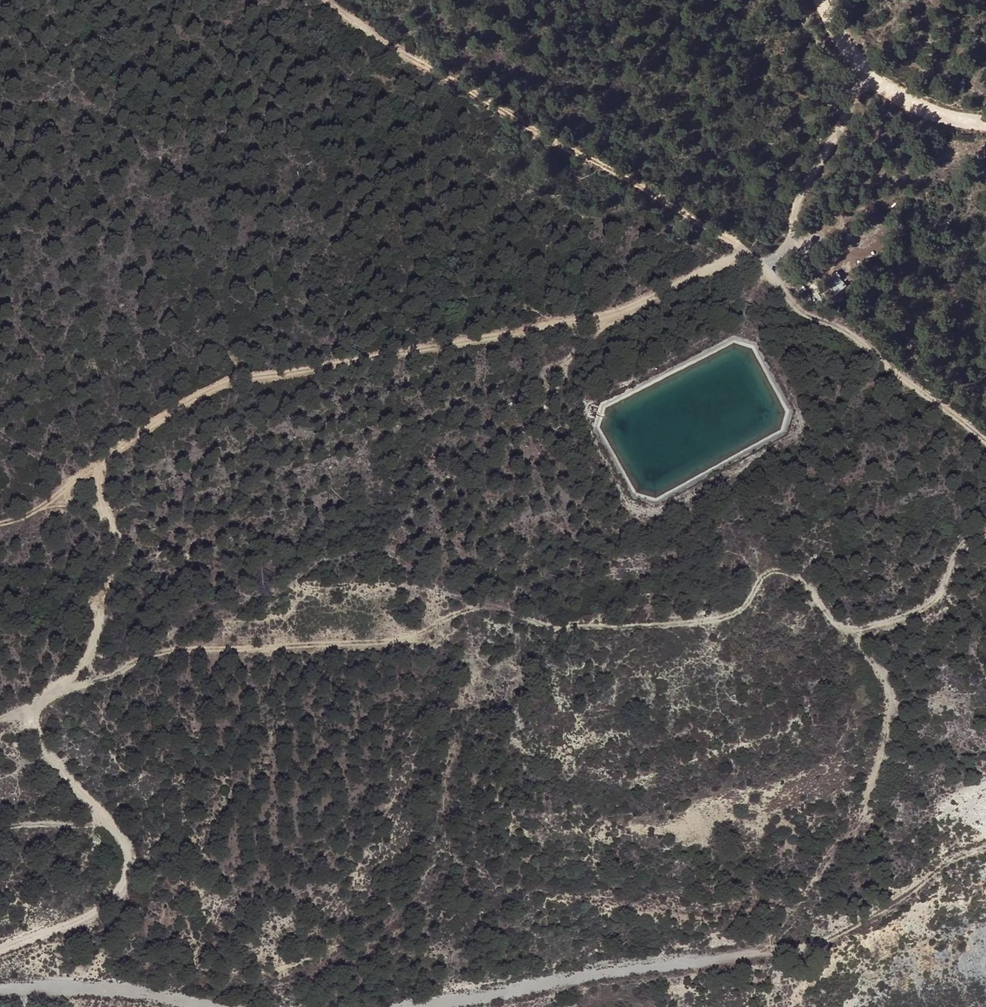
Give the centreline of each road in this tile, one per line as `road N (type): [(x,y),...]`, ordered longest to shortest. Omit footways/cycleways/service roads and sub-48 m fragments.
road 1 (track): [(0,948),(99,906),(131,865),(115,826),(33,731),(29,709),(55,690),(111,675),(215,608),(353,549),(387,556),(460,598),(535,621),(615,629),(725,608),(779,569),(796,573),(848,629),(888,692),(891,736),(864,808),(789,921),(733,958)]
road 2 (track): [(55,690),(87,659),(101,606),(111,531),(99,468),(208,389),(590,318),(744,251)]
road 3 (track): [(322,0),(744,251),(801,310),(861,341),(985,441)]
road 4 (track): [(863,66),(794,221),(761,267)]
road 5 (track): [(985,124),(950,120),(879,86),(829,24),(820,0)]
road 6 (track): [(985,531),(956,556),(944,588),(921,611),(848,629)]

